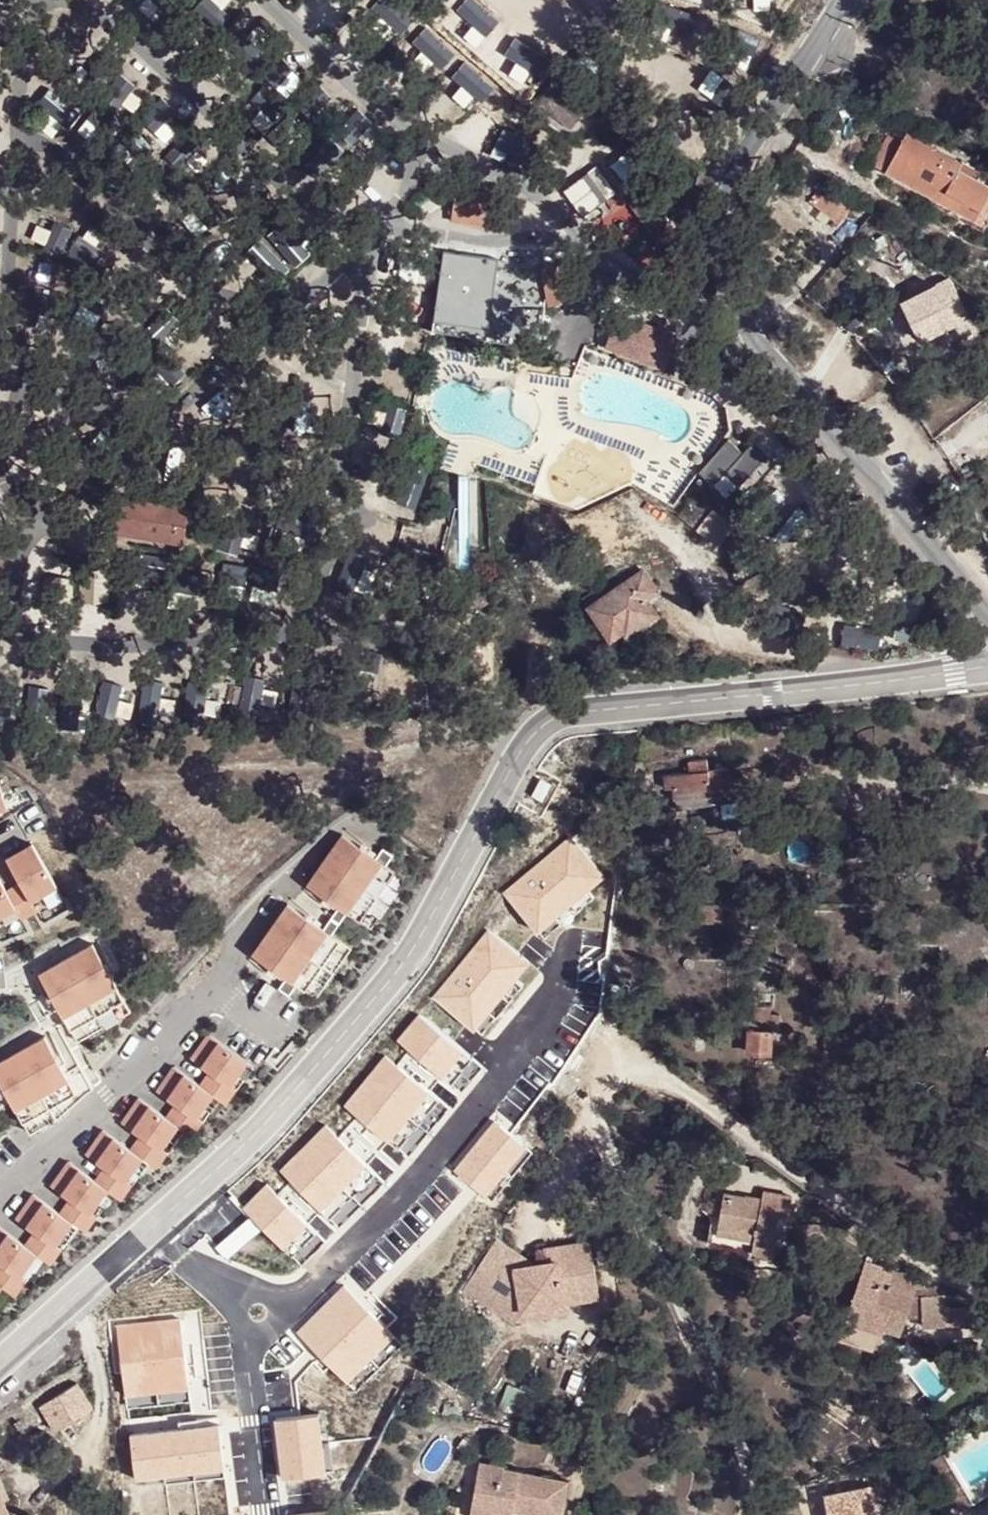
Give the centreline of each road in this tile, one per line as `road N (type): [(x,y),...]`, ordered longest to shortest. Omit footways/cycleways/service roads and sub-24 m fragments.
road 1 (residential): [(987,668),(564,713),(528,740),(409,955),(248,1143),(155,1224)]
road 2 (residential): [(846,0),(727,185),(716,248),(736,315),(755,346),(987,607)]
road 3 (residential): [(335,827),(235,942),(203,1008),(0,1199)]
road 4 (residential): [(282,1306),(322,1280),(525,1053),(551,1012),(569,941)]
road 5 (residential): [(155,1224),(0,1363)]
road 6 (track): [(816,42),(914,98),(987,128)]
road 7 (residential): [(267,1514),(247,1362),(251,1334)]

